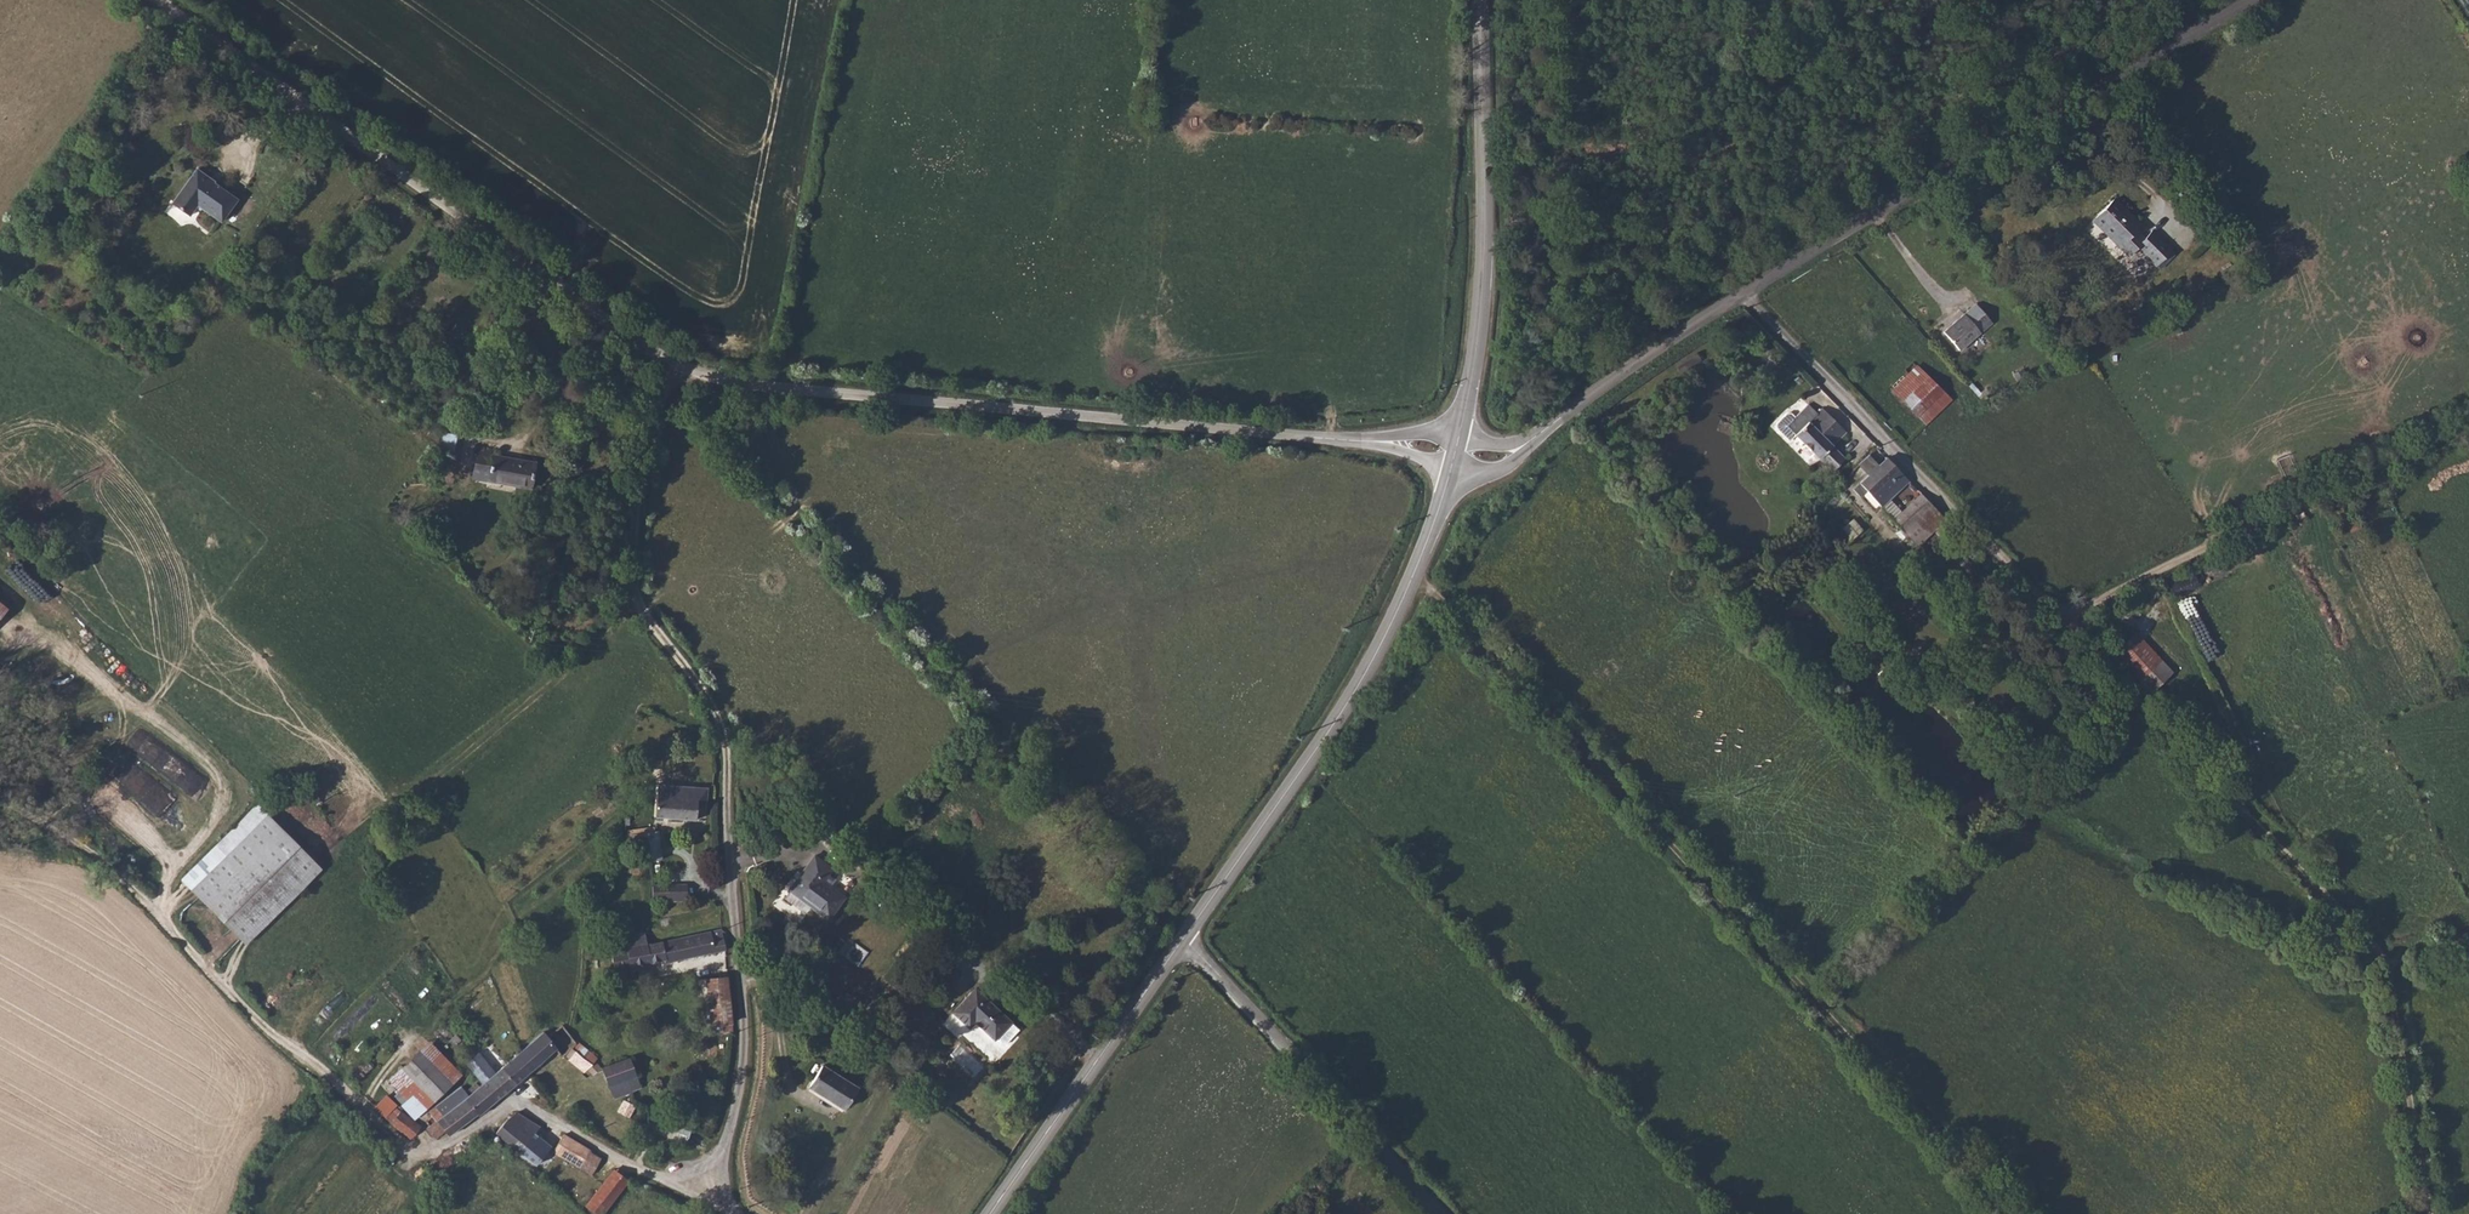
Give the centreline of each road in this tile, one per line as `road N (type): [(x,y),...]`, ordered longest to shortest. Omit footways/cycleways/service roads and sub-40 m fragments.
road 1 (track): [(2389,960),(2060,619),(2468,418)]
road 2 (track): [(2009,1213),(1806,998),(1694,863),(1413,573)]
road 3 (unclassified): [(696,1200),(732,1125),(745,1068),(721,731),(695,678),(634,602),(645,481),(676,369)]
road 4 (unclassified): [(676,369),(152,0)]
road 5 (unclassified): [(1301,441),(733,385),(676,369)]
road 6 (unclassified): [(1744,294),(2246,0)]
road 7 (track): [(441,1148),(404,1144),(265,1027),(99,853),(0,802)]
road 8 (tertiary): [(1453,467),(1413,573),(1342,714),(1184,942)]
road 9 (unclassified): [(2060,619),(1744,294)]
road 10 (tertiary): [(1480,0),(1483,257),(1459,436)]
road 11 (unclassified): [(1443,1213),(1184,942)]
road 12 (track): [(634,602),(503,726),(361,839)]
road 13 (tertiary): [(1184,942),(996,1213)]
road 14 (unclassified): [(696,1200),(516,1103),(441,1148)]
road 15 (track): [(2430,1213),(2389,960)]
road 16 (unclassified): [(1537,436),(1744,294)]
road 17 (unclassified): [(1459,436),(1301,441)]
road 18 (unclassified): [(1301,441),(1453,467)]

